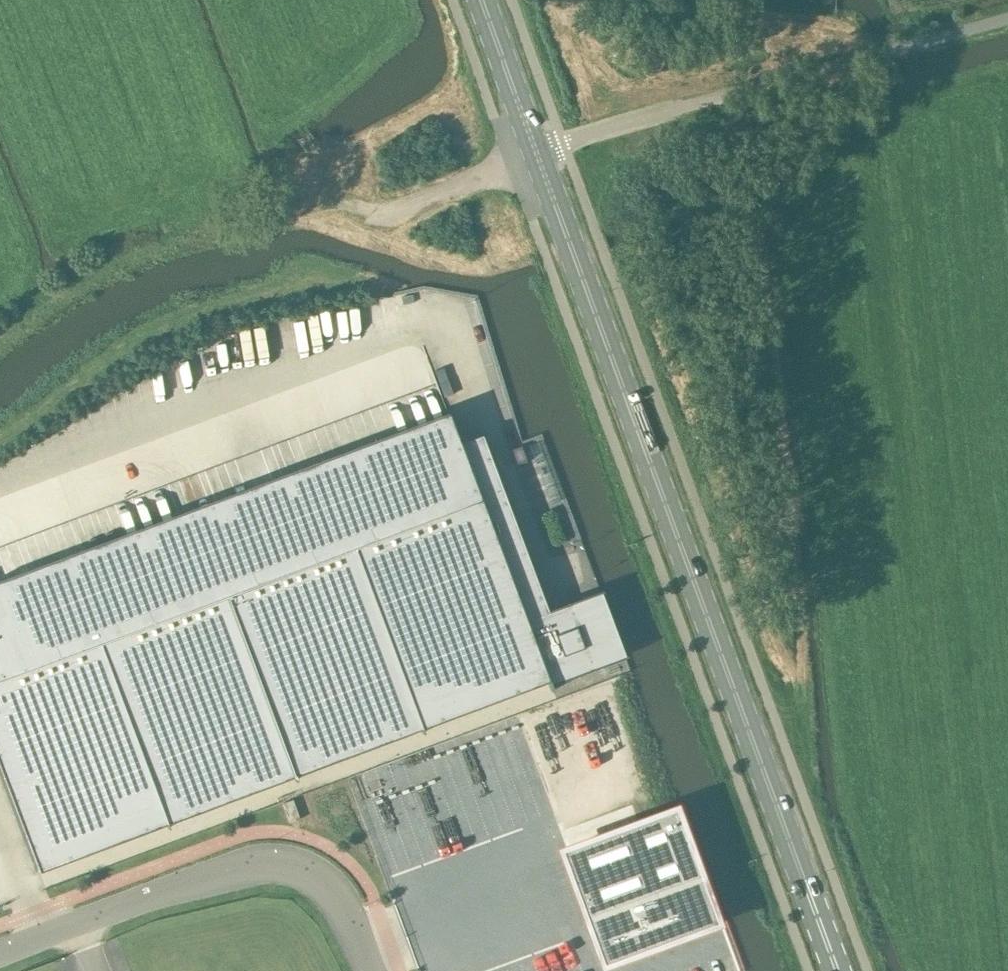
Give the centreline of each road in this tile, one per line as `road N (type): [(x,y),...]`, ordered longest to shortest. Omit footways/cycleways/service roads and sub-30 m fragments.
road 1 (primary): [(838,970),(537,152)]
road 2 (track): [(0,338),(69,285),(167,243),(327,208),(390,214),(512,163)]
road 3 (unclassified): [(537,152),(1007,18)]
road 4 (unclassified): [(0,953),(236,866),(270,862),(330,885),(369,970)]
road 5 (primary): [(537,152),(483,0)]

